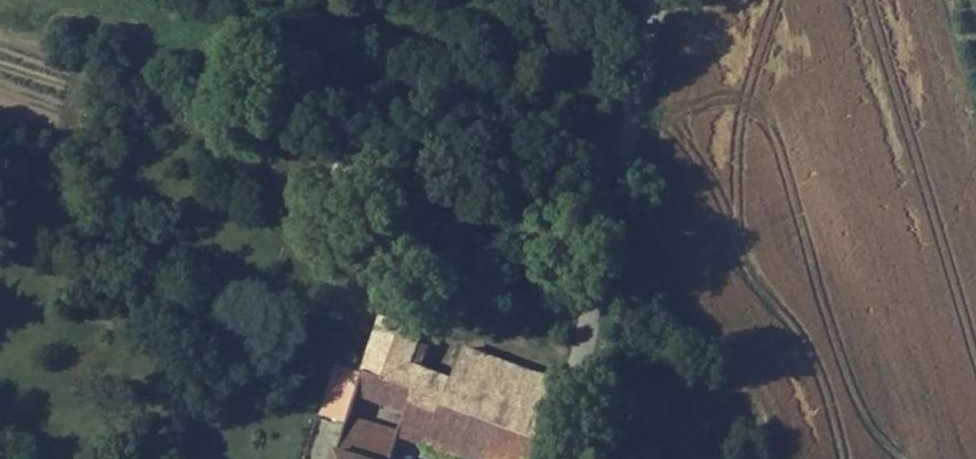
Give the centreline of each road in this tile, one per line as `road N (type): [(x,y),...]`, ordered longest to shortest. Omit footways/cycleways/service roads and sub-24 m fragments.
road 1 (tertiary): [(656,0),(564,458)]

